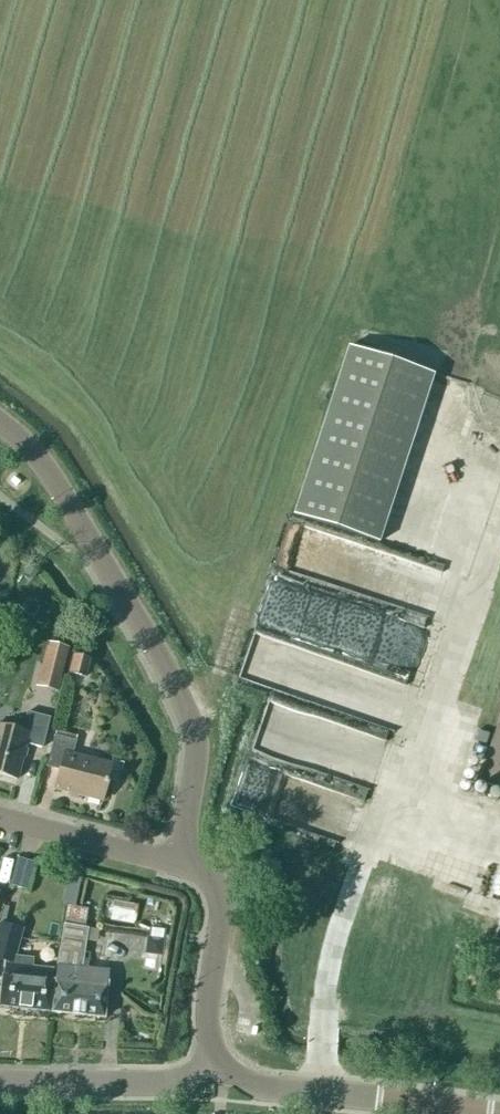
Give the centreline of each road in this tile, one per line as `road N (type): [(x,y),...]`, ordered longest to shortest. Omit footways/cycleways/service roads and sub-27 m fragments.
road 1 (tertiary): [(0,422),(60,487),(190,720),(196,762),(183,866)]
road 2 (tertiary): [(217,1060),(170,1084),(0,1078)]
road 3 (tertiary): [(428,1106),(235,1078),(217,1060)]
road 4 (tertiary): [(217,1060),(209,1041),(221,902),(203,873),(183,866)]
road 5 (residential): [(183,866),(0,818)]

